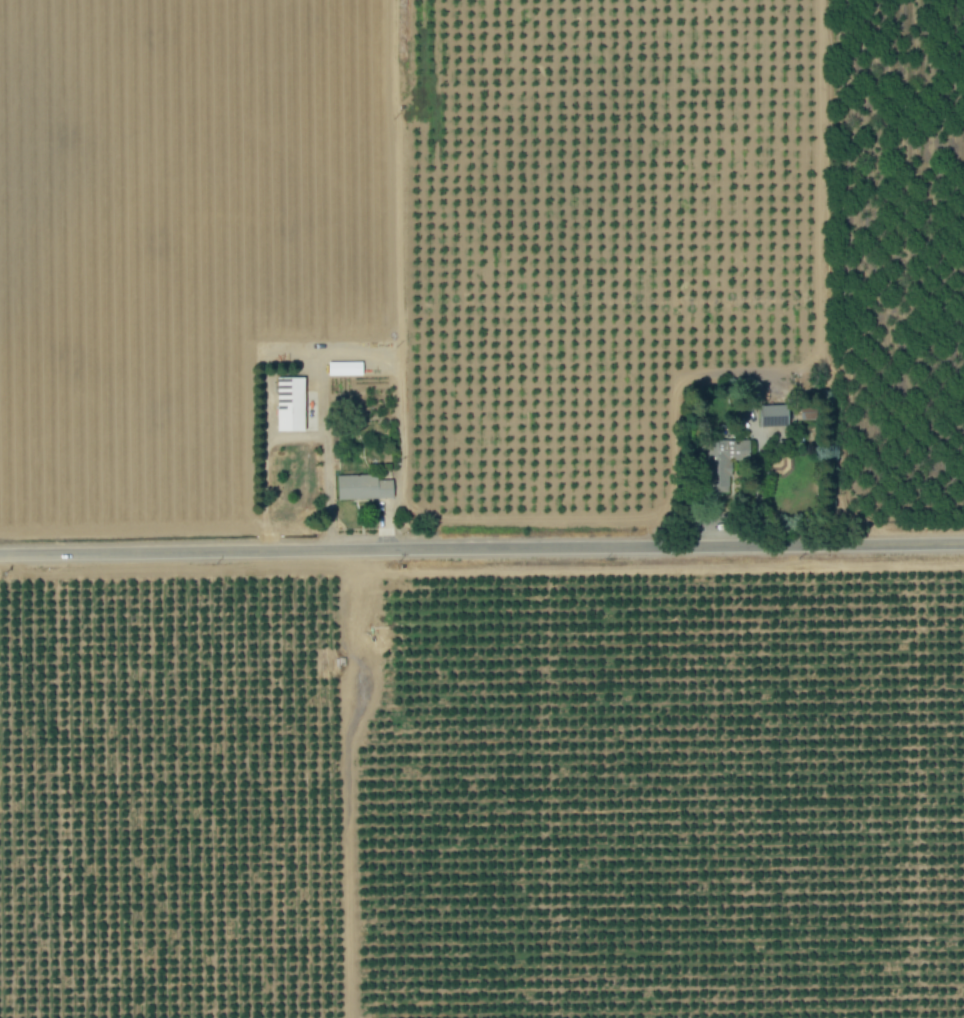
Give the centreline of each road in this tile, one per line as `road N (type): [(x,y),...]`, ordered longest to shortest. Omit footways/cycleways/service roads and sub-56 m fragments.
road 1 (residential): [(963,541),(0,551)]

